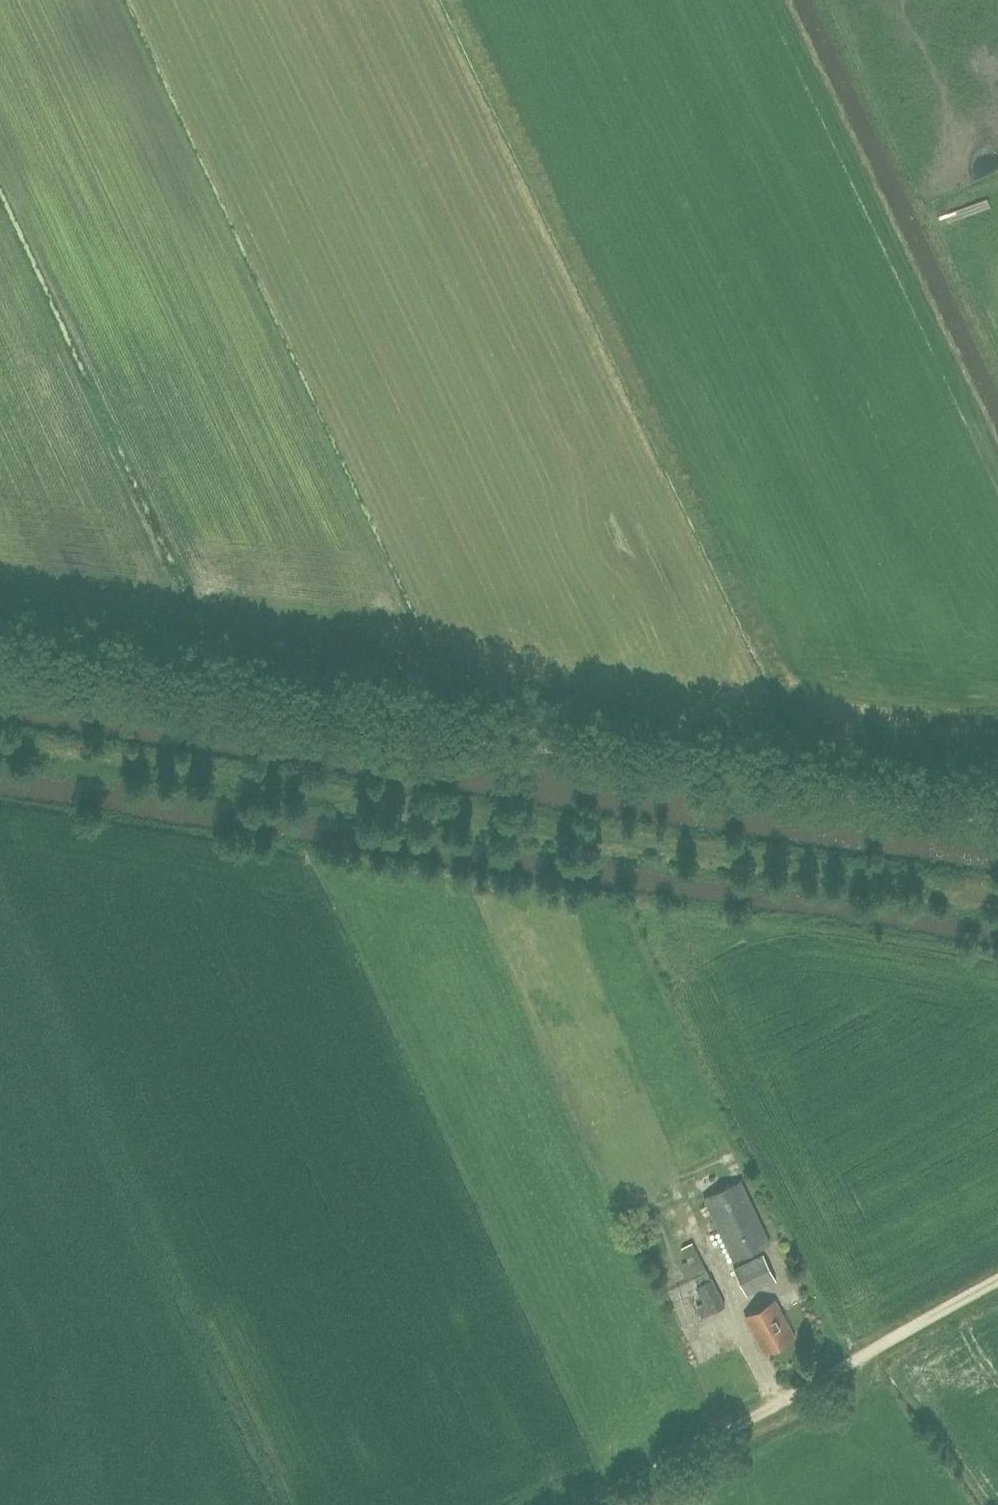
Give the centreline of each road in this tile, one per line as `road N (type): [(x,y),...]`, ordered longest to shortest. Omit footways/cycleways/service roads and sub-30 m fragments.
road 1 (track): [(997,808),(0,656)]
road 2 (track): [(997,1282),(592,1504)]

